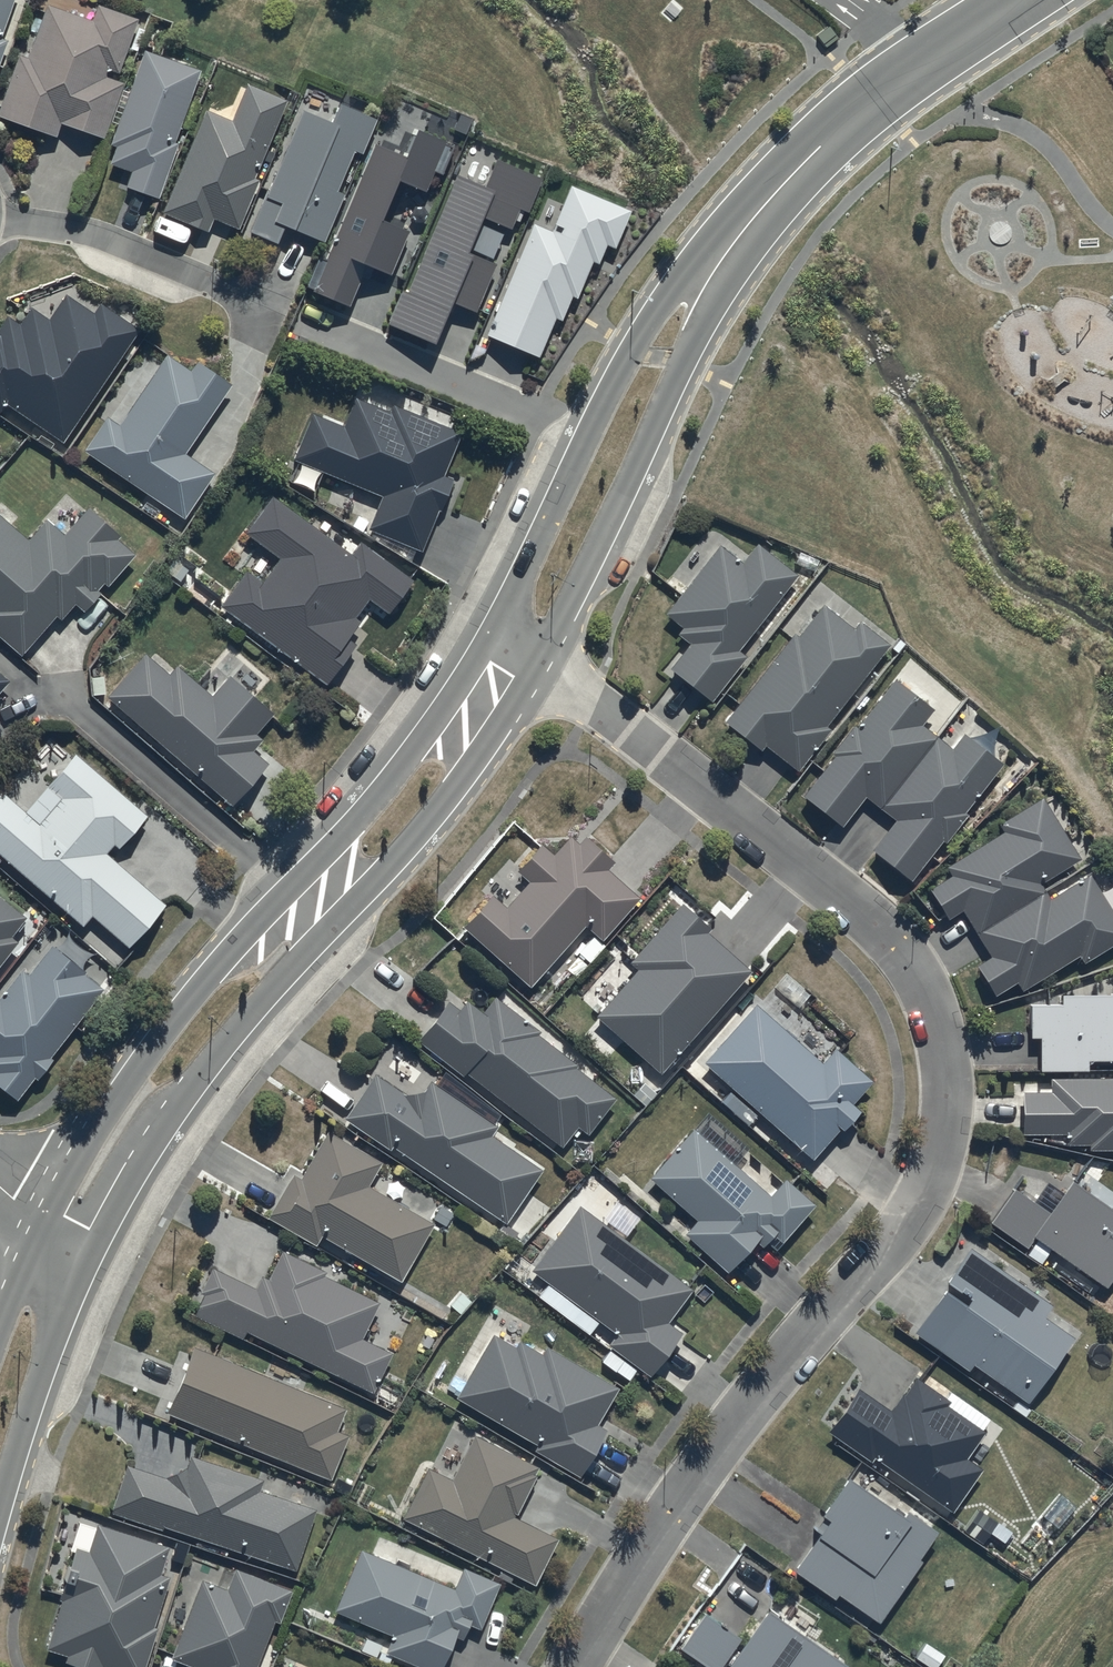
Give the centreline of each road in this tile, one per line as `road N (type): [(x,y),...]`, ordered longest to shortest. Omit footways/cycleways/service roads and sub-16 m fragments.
road 1 (residential): [(576,1666),(694,1481),(769,1381),(900,1238),(934,1184),(951,1079),(925,988),(890,948),(803,868),(539,665)]
road 2 (tertiary): [(47,1223),(98,1130),(182,1010),(370,806),(495,626)]
road 3 (tertiary): [(539,665),(476,766),(275,984),(166,1121),(90,1259)]
road 4 (tertiary): [(747,227),(634,490),(539,665)]
road 5 (tertiary): [(495,626),(631,345),(683,273),(747,227)]
road 6 (tertiary): [(747,227),(866,110),(1020,0)]
road 7 (tertiary): [(90,1259),(62,1319),(0,1514)]

